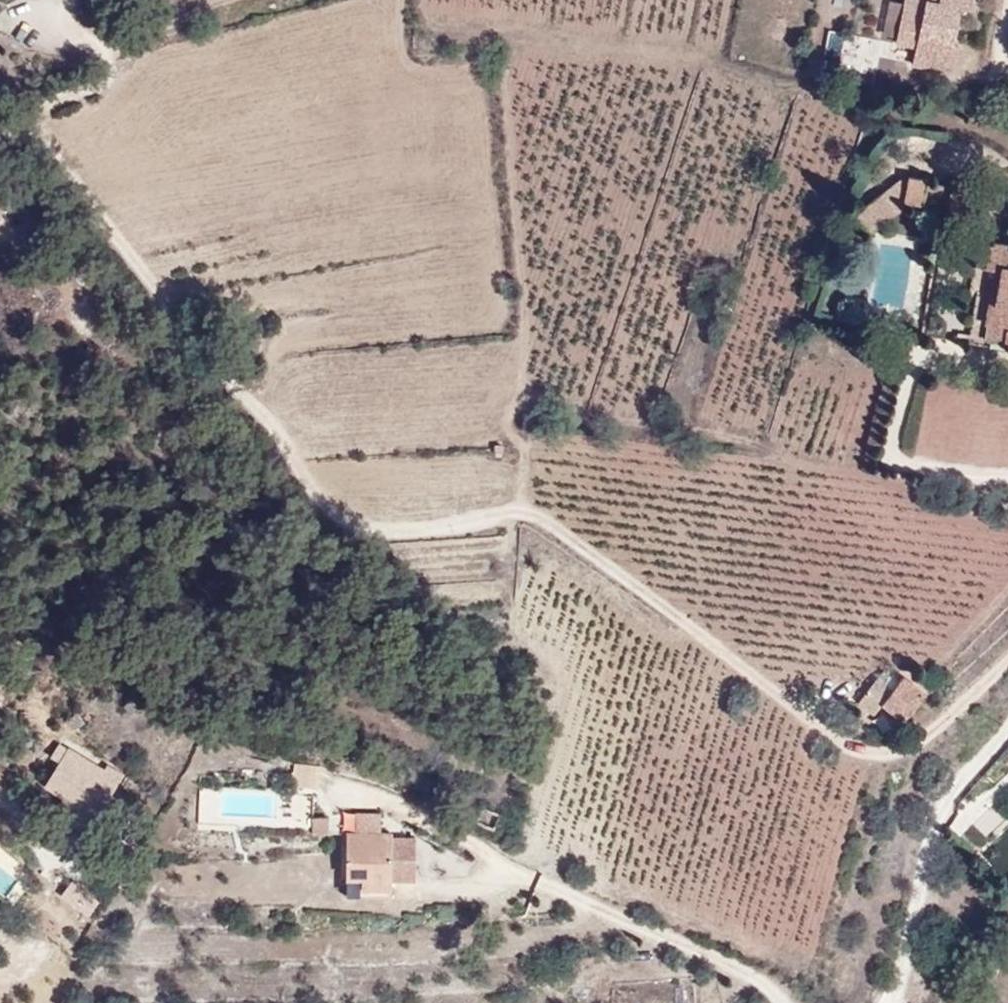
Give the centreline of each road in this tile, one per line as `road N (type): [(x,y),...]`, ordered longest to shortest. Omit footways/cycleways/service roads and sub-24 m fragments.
road 1 (unclassified): [(1007,719),(967,791),(922,841),(888,1002)]

